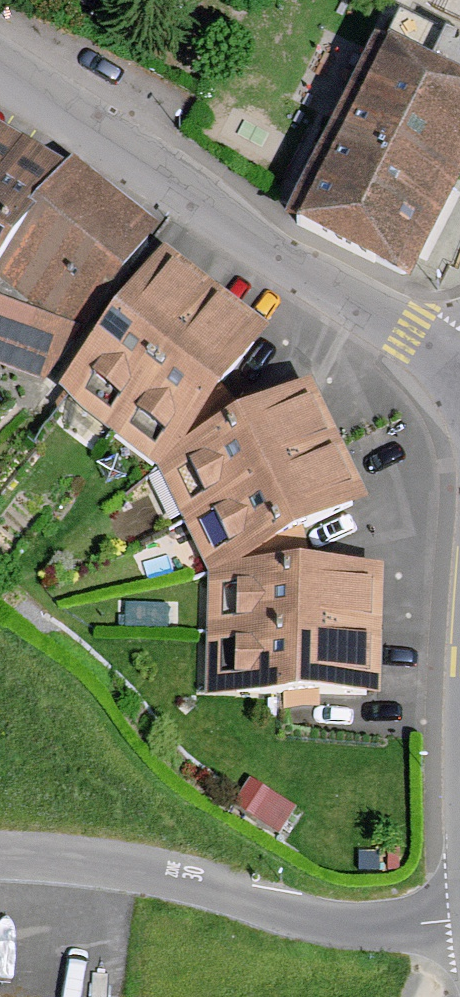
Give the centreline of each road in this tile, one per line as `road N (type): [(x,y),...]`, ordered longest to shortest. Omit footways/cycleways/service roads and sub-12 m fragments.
road 1 (tertiary): [(0,62),(259,248),(455,365)]
road 2 (residential): [(459,920),(314,924),(216,889),(0,860)]

